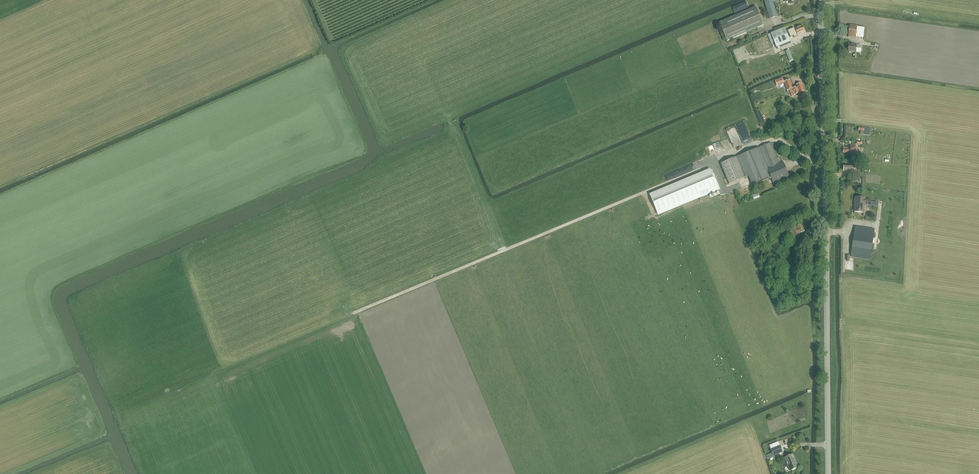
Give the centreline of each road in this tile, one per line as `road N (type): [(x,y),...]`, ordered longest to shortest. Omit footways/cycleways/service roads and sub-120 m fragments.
road 1 (tertiary): [(828,473),(821,0)]

